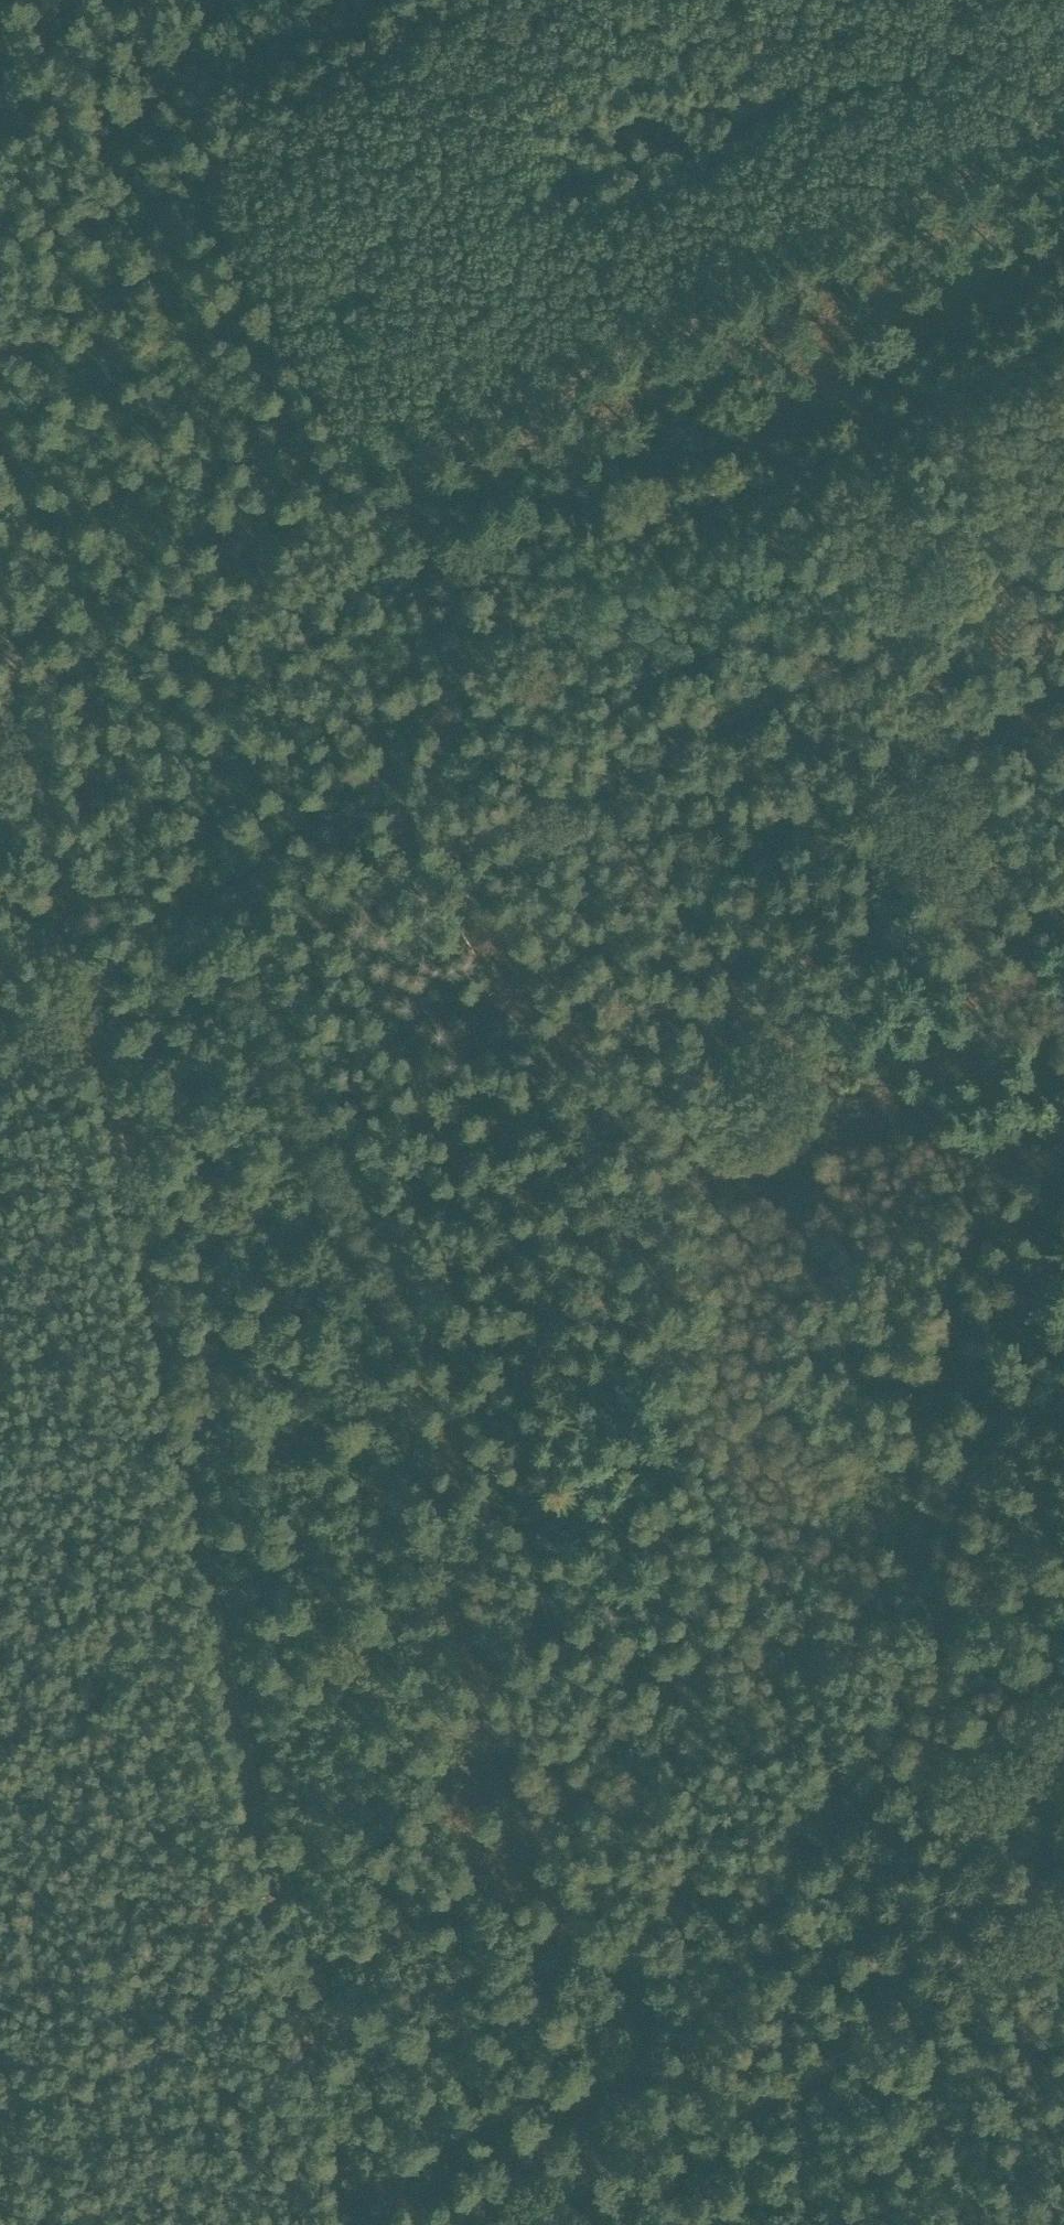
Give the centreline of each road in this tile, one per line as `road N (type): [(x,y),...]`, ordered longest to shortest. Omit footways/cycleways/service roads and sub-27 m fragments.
road 1 (track): [(100,1039),(348,2224)]
road 2 (track): [(0,1089),(1063,542)]
road 3 (track): [(493,2224),(1063,1941)]
road 4 (track): [(100,1039),(0,580)]

